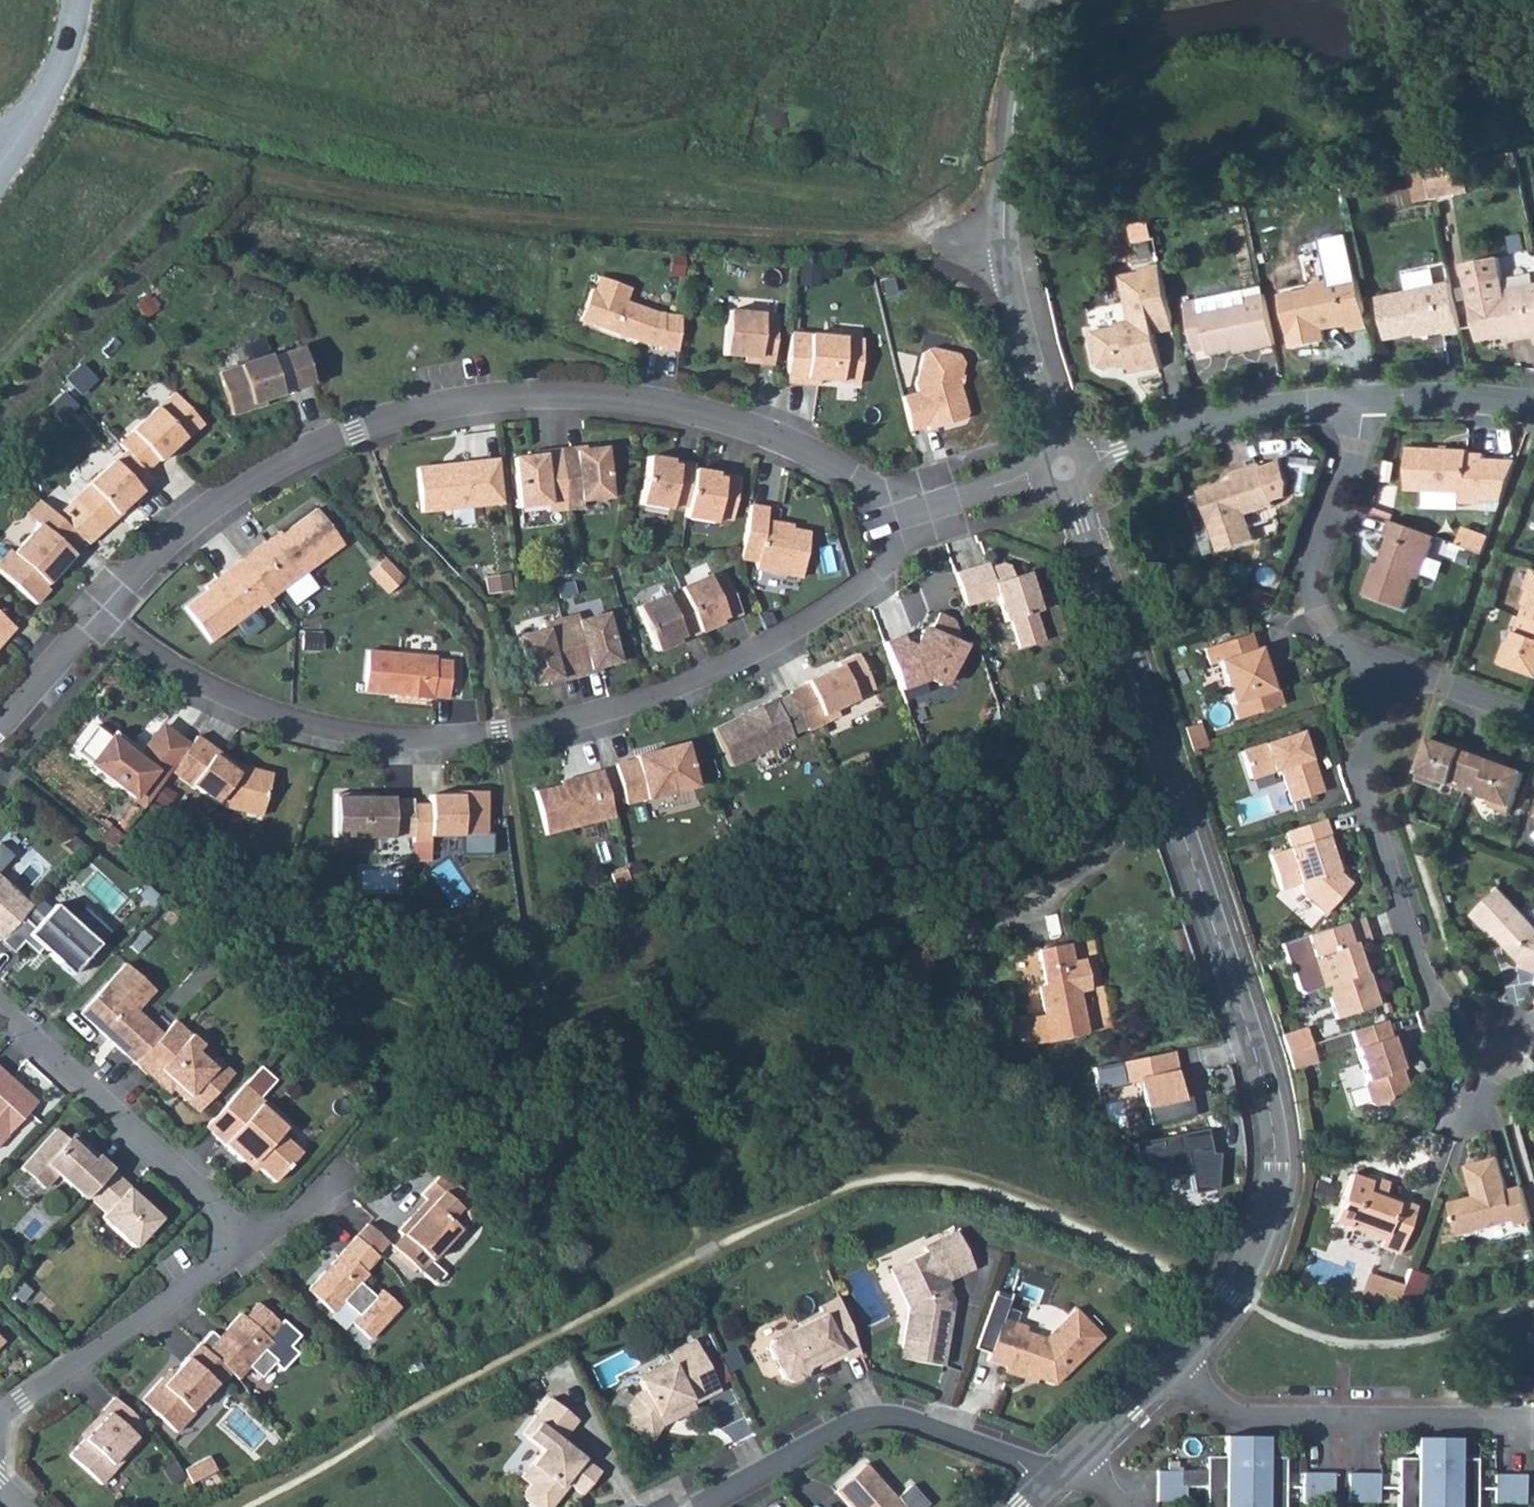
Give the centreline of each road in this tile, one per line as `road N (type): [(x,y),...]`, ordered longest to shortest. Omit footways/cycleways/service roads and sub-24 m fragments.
road 1 (track): [(1005,244),(740,234),(319,191),(233,171),(156,263),(0,425)]
road 2 (residential): [(1063,470),(1263,1079),(1275,1142),(1269,1212),(1251,1260),(1176,1363)]
road 3 (residential): [(98,615),(209,695),(304,731),(409,745),(502,738),(666,697),(784,643),(888,561),(878,523)]
road 4 (residential): [(878,523),(870,495),(809,454),(736,427),(652,405),(554,394),(451,402),(272,466),(185,523),(98,615)]
road 5 (residential): [(1502,1070),(1428,999),(1368,811),(1365,764),(1388,674)]
road 6 (residential): [(1176,1363),(1234,1416),(1533,1422)]
road 7 (residential): [(1047,1485),(1016,1459),(875,1416),(843,1426),(715,1506)]
road 8 (residential): [(0,1008),(257,1242)]
road 9 (unclassified): [(1362,398),(1348,487),(1316,576),(1320,624),(1388,674)]
road 10 (residential): [(257,1242),(0,1417)]
road 11 (residential): [(1063,470),(1119,449),(1362,398)]
road 12 (unclassified): [(1040,0),(1010,151),(1005,244)]
road 13 (track): [(233,171),(78,135),(0,150)]
road 14 (residential): [(1005,244),(1063,470)]
road 15 (residential): [(1063,470),(878,523)]
road 16 (residential): [(1362,398),(1533,404)]
road 17 (unclassified): [(1388,674),(1533,713)]
road 18 (residential): [(98,615),(0,727)]
road 19 (residential): [(1176,1363),(1074,1458)]

